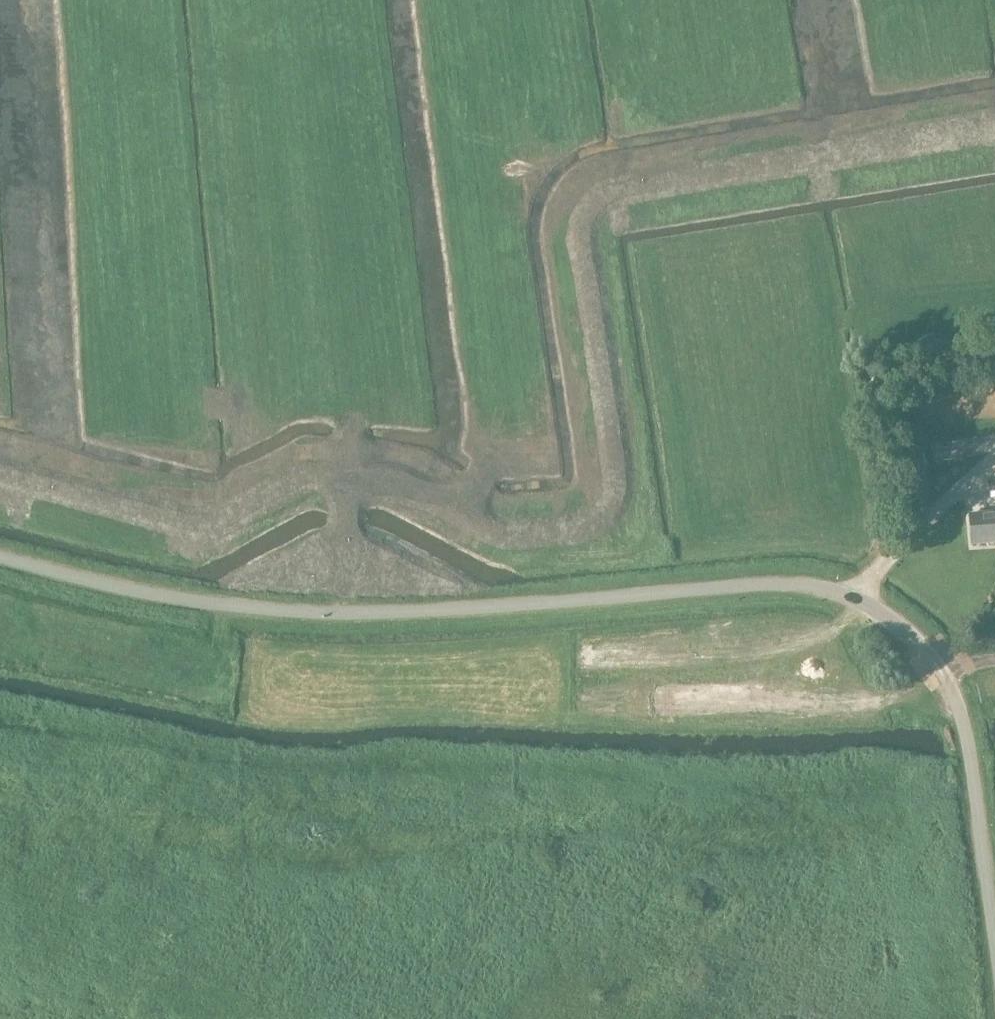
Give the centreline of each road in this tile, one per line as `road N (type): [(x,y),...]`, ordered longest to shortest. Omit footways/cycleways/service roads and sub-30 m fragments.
road 1 (unclassified): [(994,950),(955,701),(914,638),(844,594),(769,584),(328,613),(164,596),(0,557)]

